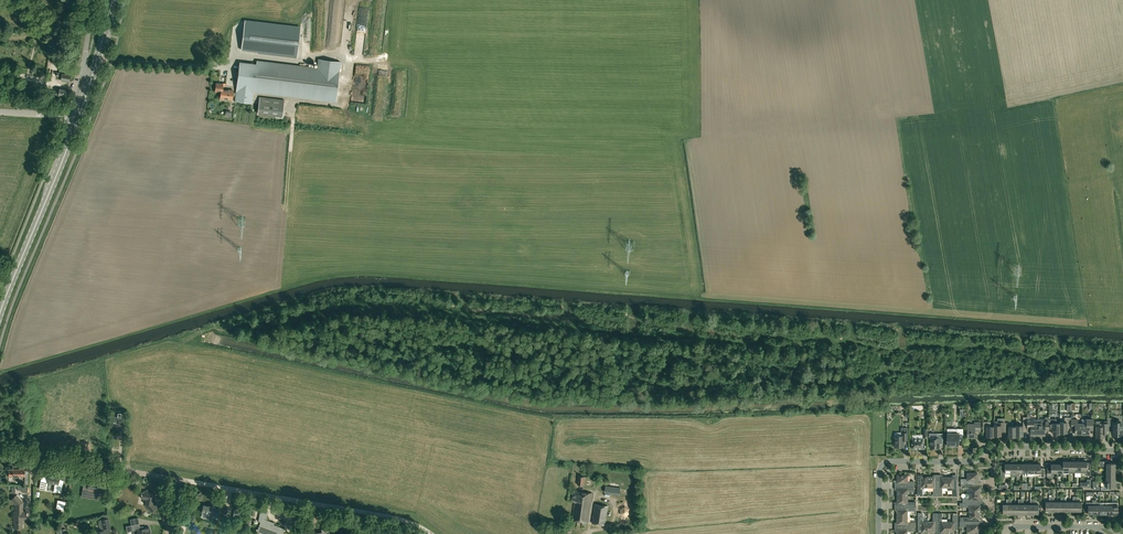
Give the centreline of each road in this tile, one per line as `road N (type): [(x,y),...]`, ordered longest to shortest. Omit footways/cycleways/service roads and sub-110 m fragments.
road 1 (track): [(432,533),(388,517),(179,480)]
road 2 (residential): [(168,533),(179,480),(22,452)]
road 3 (secondary): [(0,313),(77,122)]
road 4 (residential): [(879,533),(885,463),(972,462),(983,453)]
road 5 (residential): [(1122,449),(983,453)]
road 6 (secondary): [(77,122),(112,0)]

